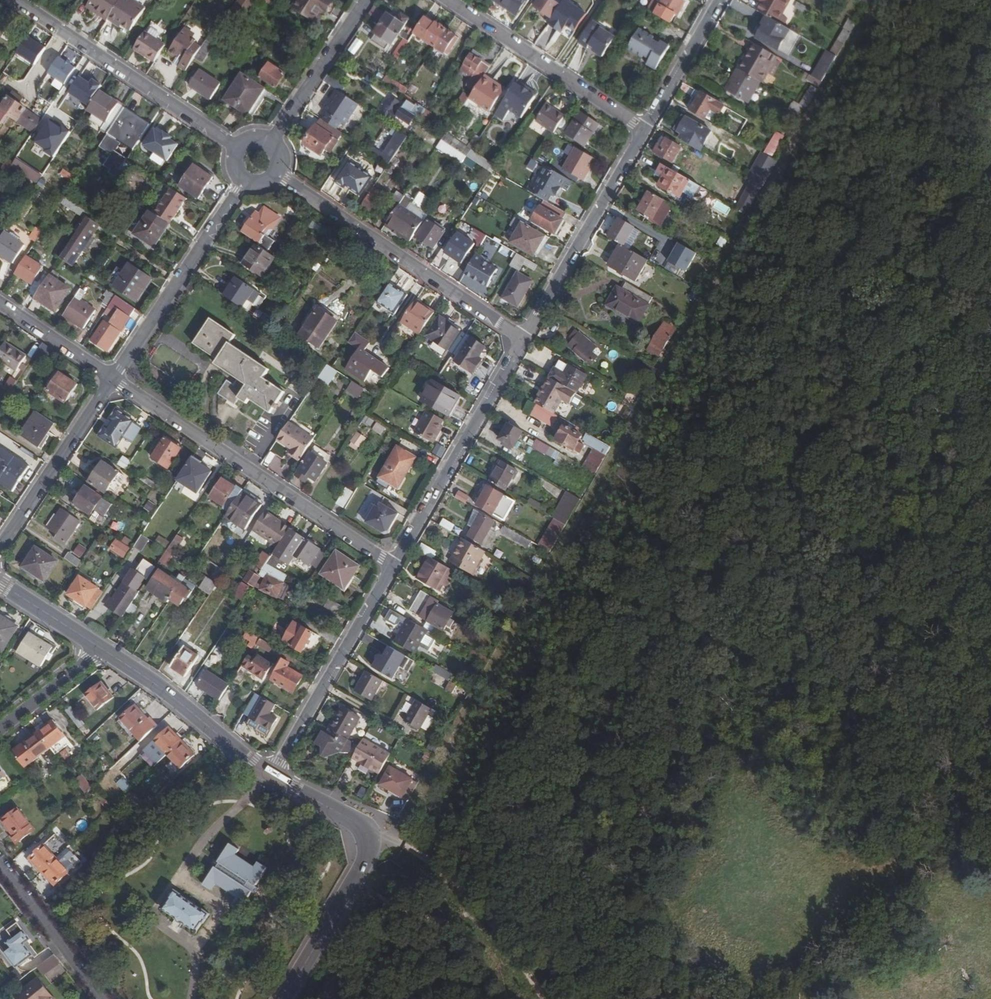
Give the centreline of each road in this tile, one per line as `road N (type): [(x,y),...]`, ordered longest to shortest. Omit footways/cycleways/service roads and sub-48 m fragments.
road 1 (residential): [(391,564),(113,378)]
road 2 (residential): [(524,339),(257,161)]
road 3 (residential): [(257,161),(16,0)]
road 4 (residential): [(524,339),(391,564)]
road 5 (residential): [(113,378),(257,161)]
road 6 (residential): [(644,129),(524,339)]
road 7 (residential): [(391,564),(274,774)]
road 8 (residential): [(644,129),(450,0)]
road 9 (tertiary): [(102,649),(274,774)]
road 10 (residential): [(113,378),(0,548)]
road 11 (residential): [(257,161),(365,0)]
road 12 (tertiary): [(286,998),(371,843)]
road 13 (residential): [(0,861),(106,998)]
road 14 (residential): [(718,0),(644,129)]
road 15 (residential): [(113,378),(0,302)]
road 16 (residential): [(0,728),(102,649)]
road 17 (tertiary): [(274,774),(367,829),(371,843)]

